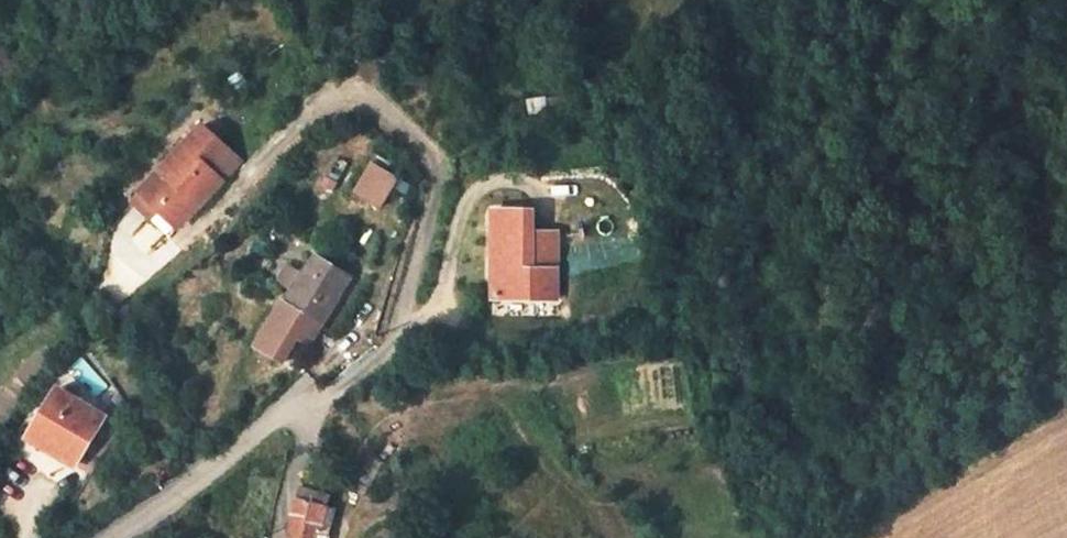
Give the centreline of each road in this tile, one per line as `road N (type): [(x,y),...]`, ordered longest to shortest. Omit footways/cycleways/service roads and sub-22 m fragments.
road 1 (unclassified): [(105,537),(288,414),(299,423),(279,537)]

